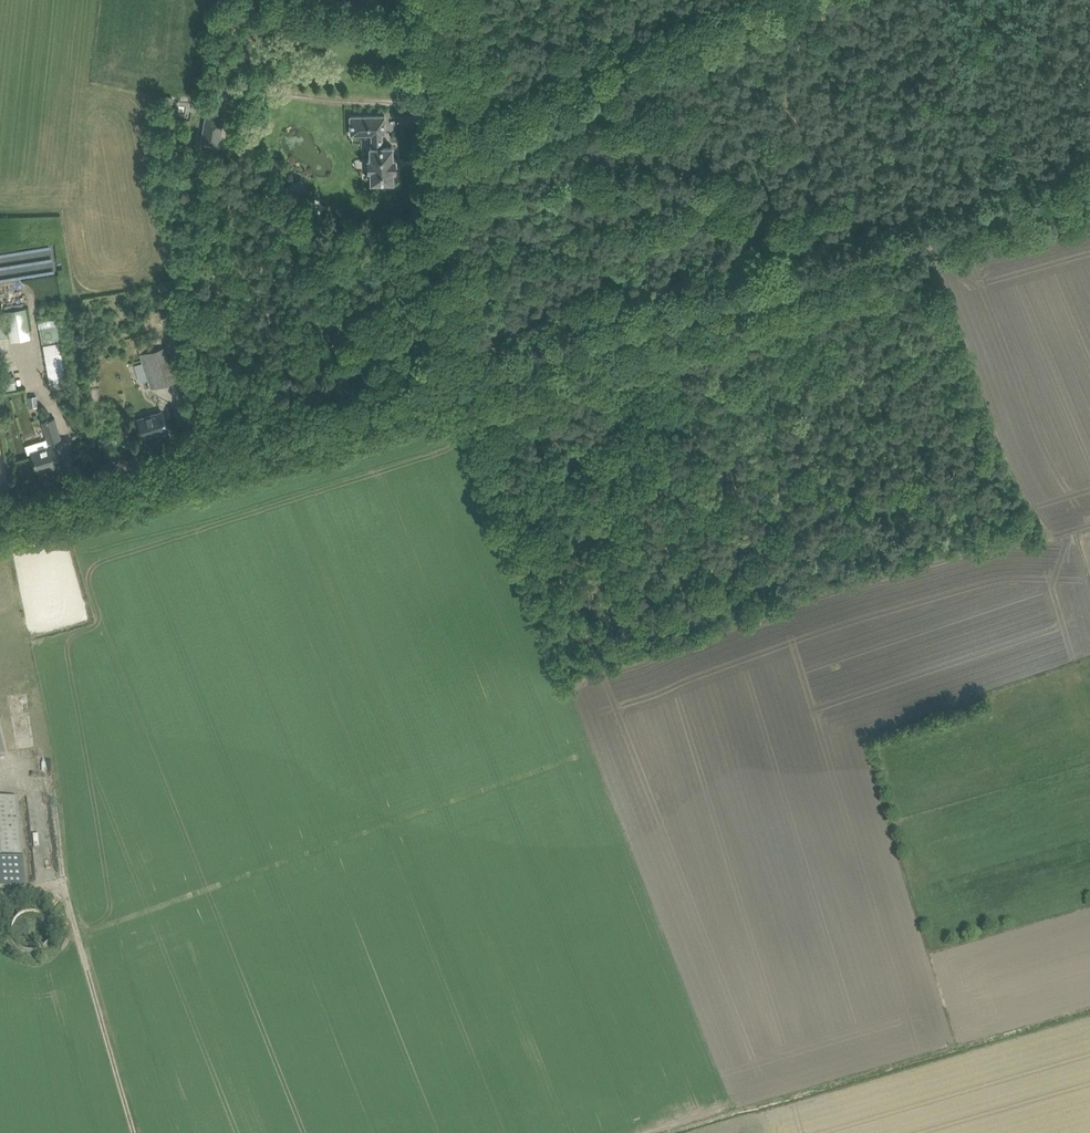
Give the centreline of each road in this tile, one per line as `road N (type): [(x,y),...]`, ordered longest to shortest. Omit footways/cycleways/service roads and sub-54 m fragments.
road 1 (unclassified): [(0,517),(1089,186)]

